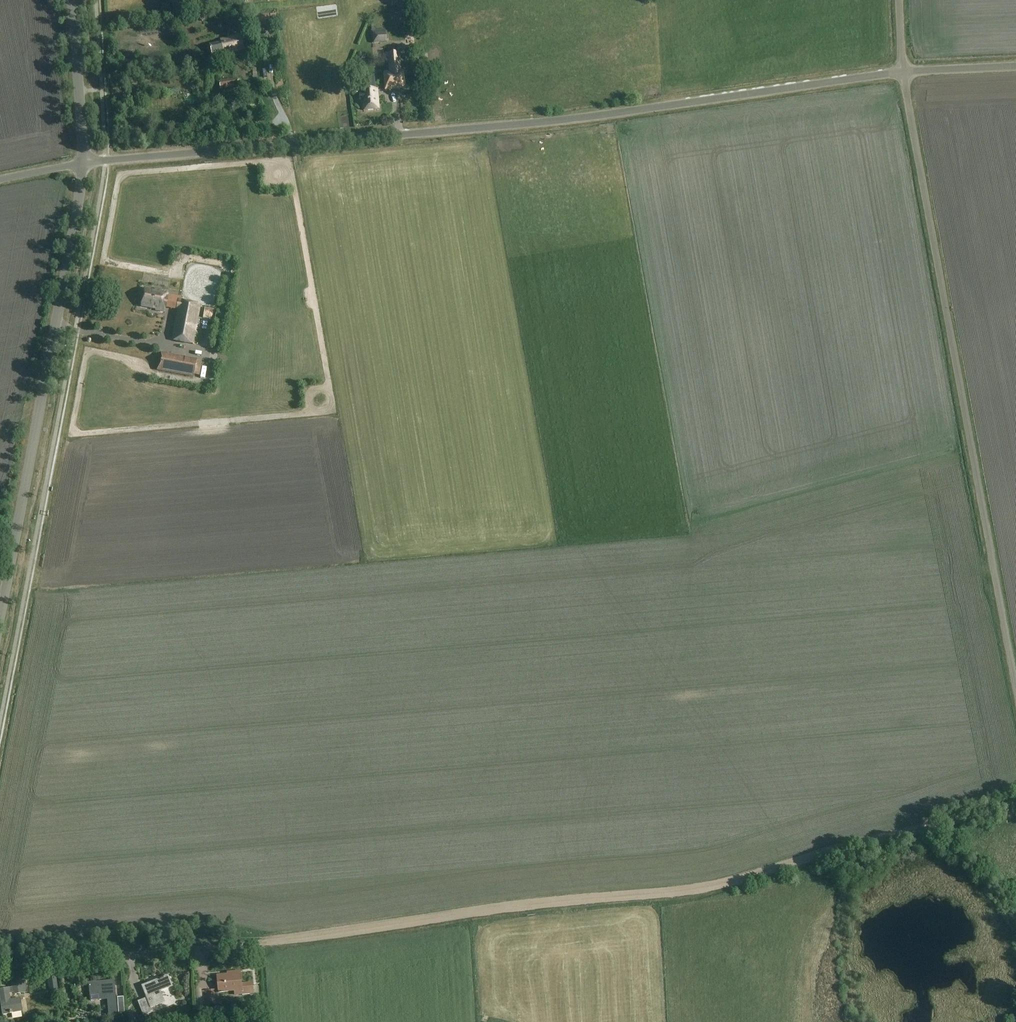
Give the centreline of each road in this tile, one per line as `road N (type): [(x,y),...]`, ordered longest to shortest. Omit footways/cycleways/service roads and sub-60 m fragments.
road 1 (unclassified): [(82,162),(560,120),(903,74)]
road 2 (track): [(267,942),(698,889),(1015,804)]
road 3 (unclassified): [(1015,691),(903,74)]
road 4 (unclassified): [(0,622),(82,162)]
road 5 (unclassified): [(0,966),(267,942)]
road 6 (unclassified): [(82,162),(72,0)]

